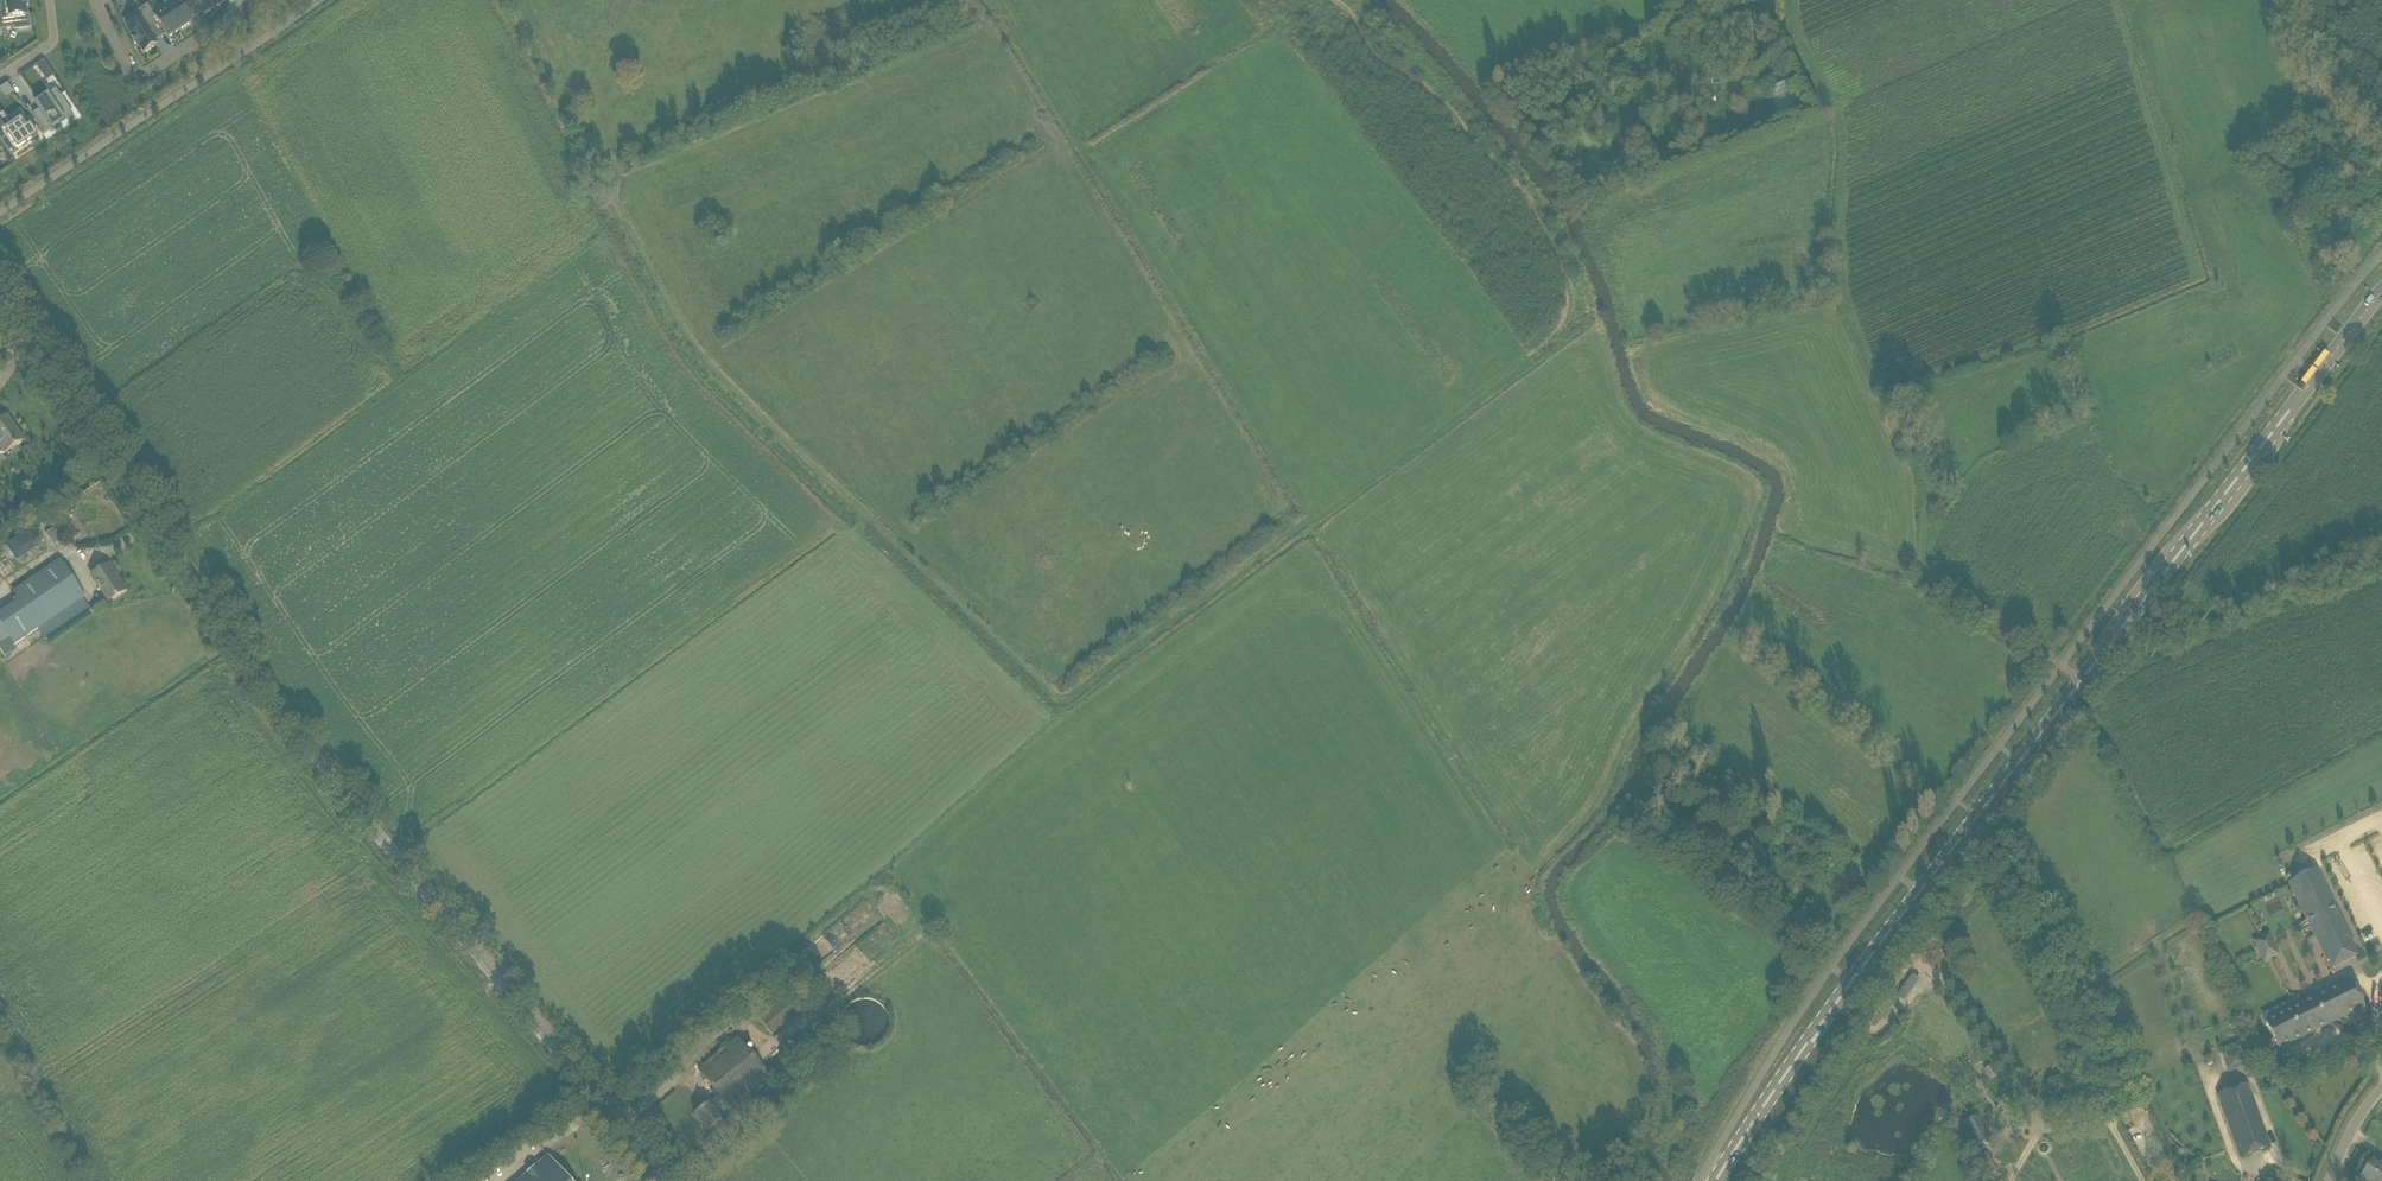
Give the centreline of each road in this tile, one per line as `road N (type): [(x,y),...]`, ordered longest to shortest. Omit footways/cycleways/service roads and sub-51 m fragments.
road 1 (unclassified): [(0,297),(383,825),(681,1180)]
road 2 (primary): [(1716,1180),(1919,894),(2381,292)]
road 3 (track): [(506,0),(702,359),(1057,697)]
road 4 (track): [(2079,683),(1920,588),(1922,514),(1911,456),(1842,293),(1822,290)]
road 5 (unclassified): [(0,211),(313,0)]
road 6 (track): [(2381,144),(2299,63),(2302,0)]
road 7 (residential): [(258,0),(136,77)]

